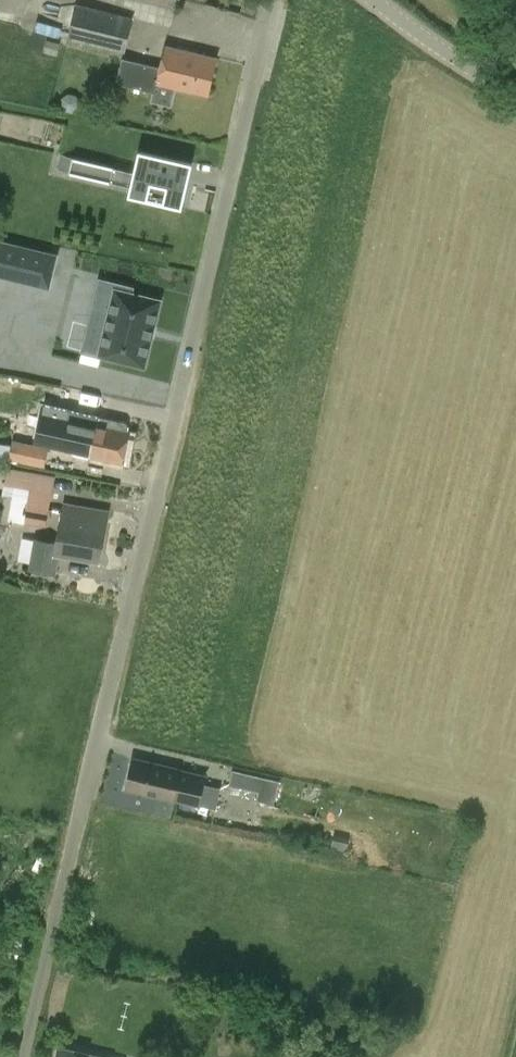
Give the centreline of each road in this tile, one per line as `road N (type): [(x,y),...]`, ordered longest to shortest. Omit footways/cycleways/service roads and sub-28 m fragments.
road 1 (unclassified): [(22,1056),(269,0)]
road 2 (tertiary): [(515,100),(430,48),(373,0)]

